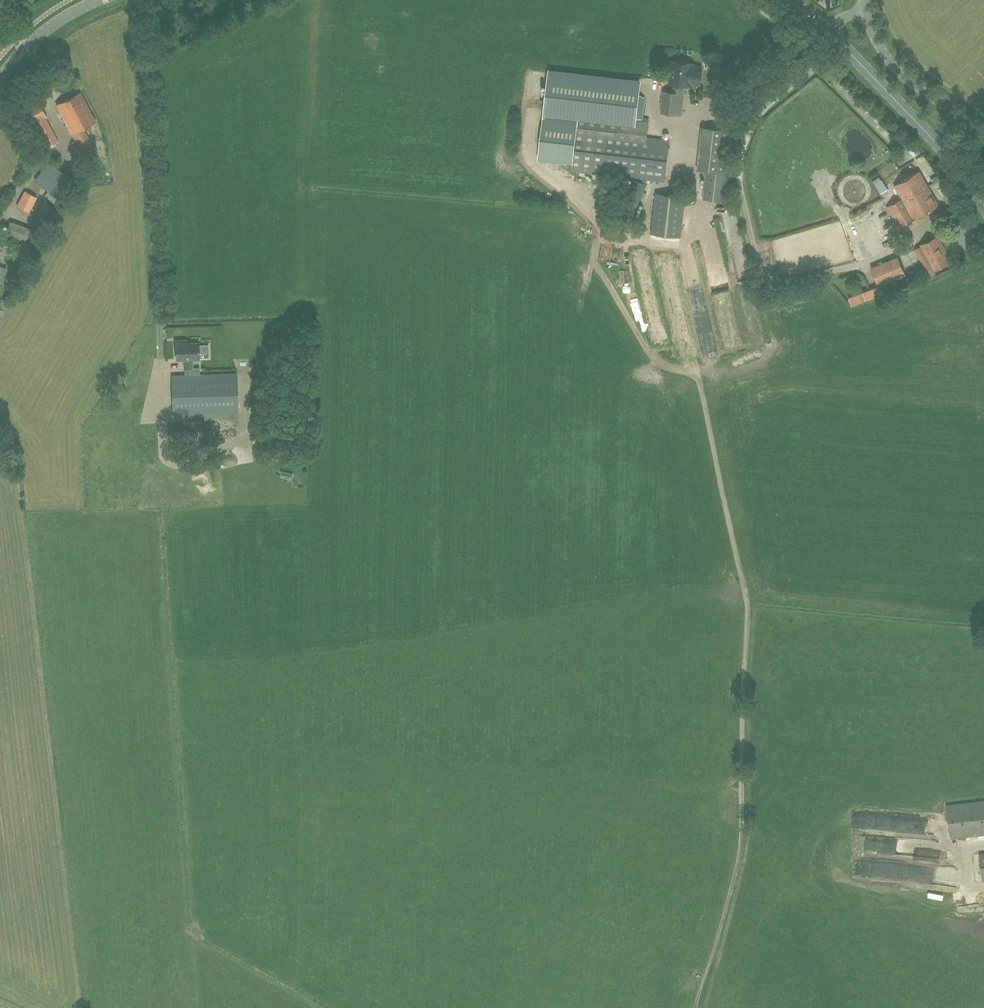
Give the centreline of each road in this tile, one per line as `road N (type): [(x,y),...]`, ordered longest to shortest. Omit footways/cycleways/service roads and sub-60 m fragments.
road 1 (primary): [(983,200),(825,31)]
road 2 (unclassified): [(983,141),(888,57),(865,11)]
road 3 (secondary): [(0,81),(60,22),(104,0)]

